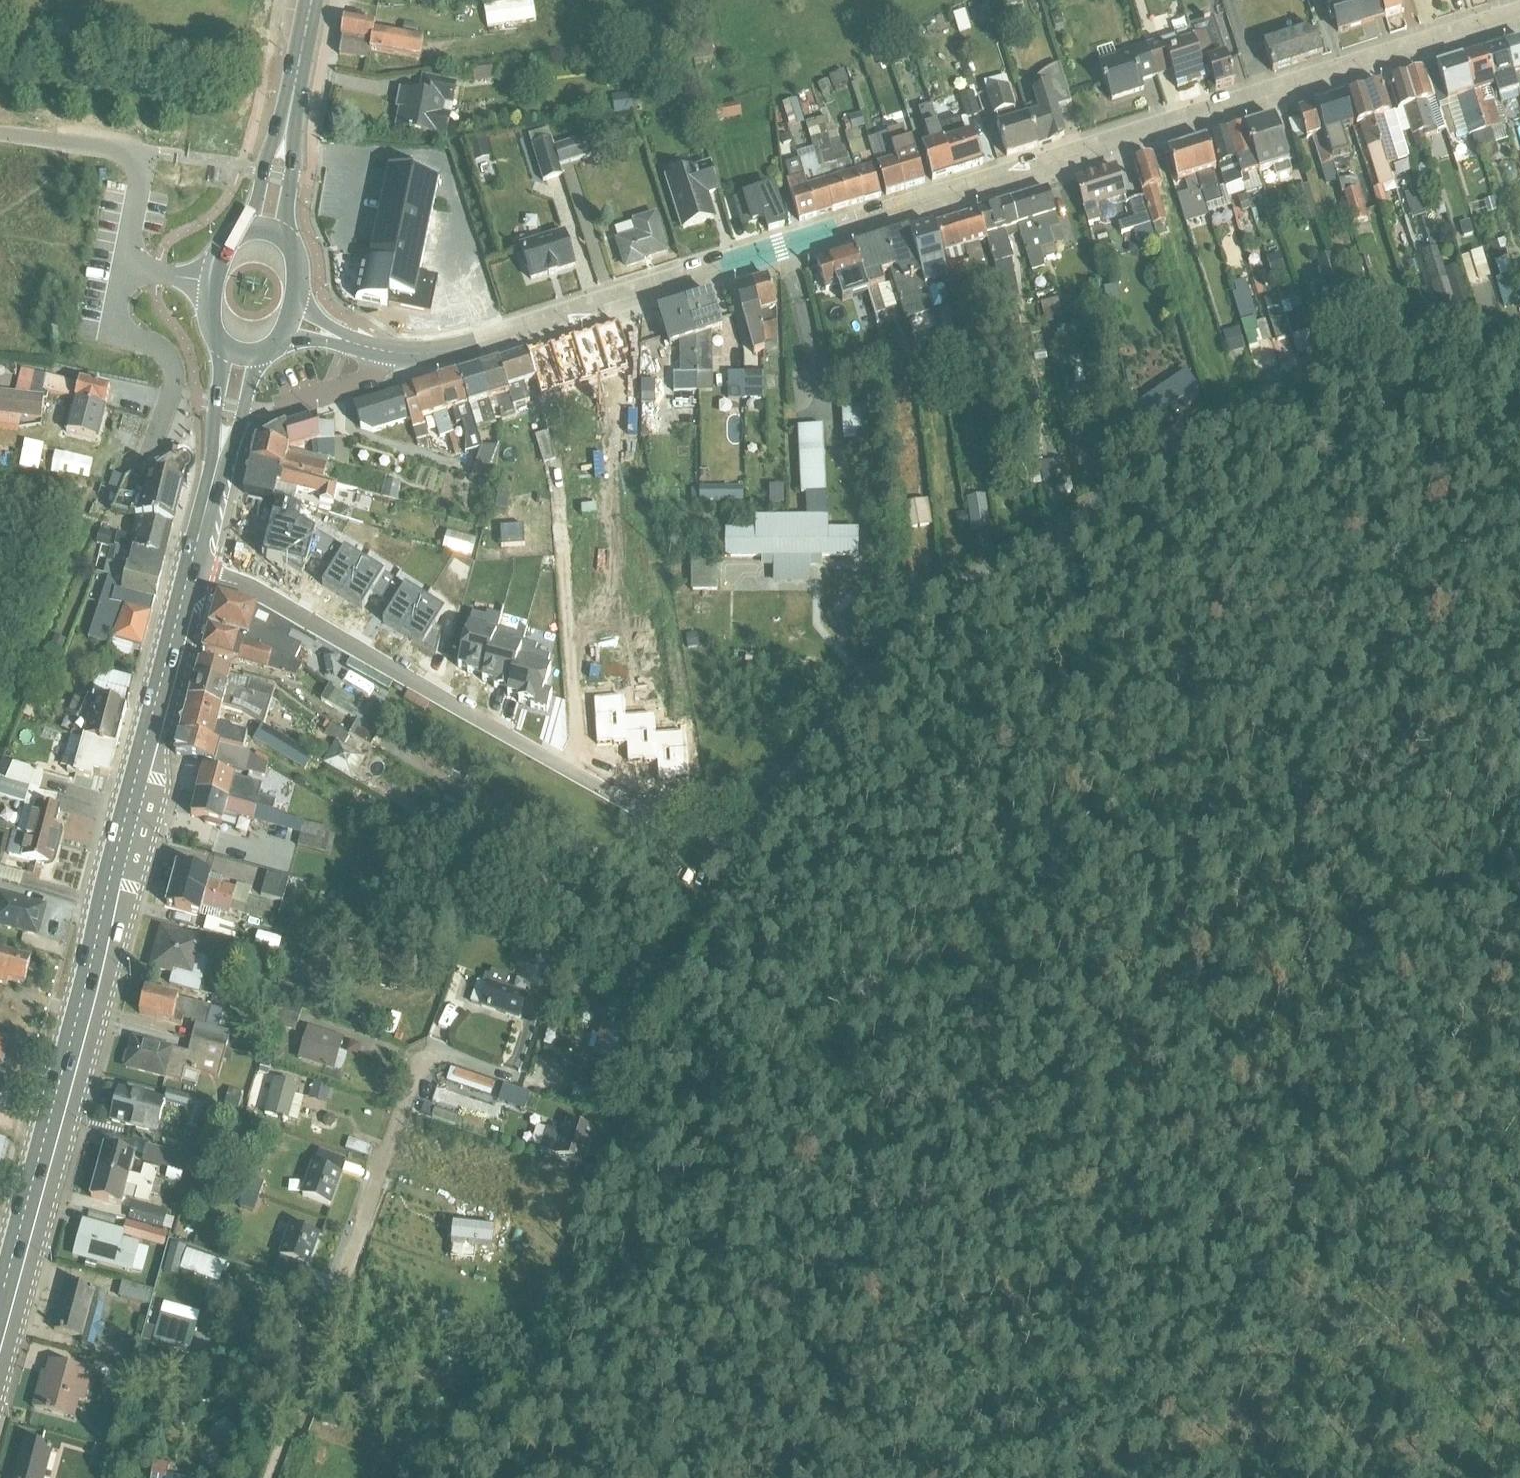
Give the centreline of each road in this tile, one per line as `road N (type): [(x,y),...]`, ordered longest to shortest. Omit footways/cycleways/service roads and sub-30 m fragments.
road 1 (tertiary): [(1519,15),(476,344),(411,354),(337,337)]
road 2 (track): [(753,834),(896,638),(938,599),(1319,364),(1519,327)]
road 3 (primary): [(0,1301),(220,456)]
road 4 (track): [(190,569),(295,608),(695,849),(730,856)]
road 5 (residential): [(519,1082),(450,1058),(432,1062),(416,1082),(273,1477)]
road 6 (residential): [(125,266),(117,323),(168,351),(176,376),(151,446)]
road 7 (primary): [(290,241),(296,80)]
road 8 (primary): [(296,80),(242,230)]
road 9 (residential): [(125,266),(140,177),(139,164),(119,147)]
road 10 (residential): [(119,147),(0,132)]

